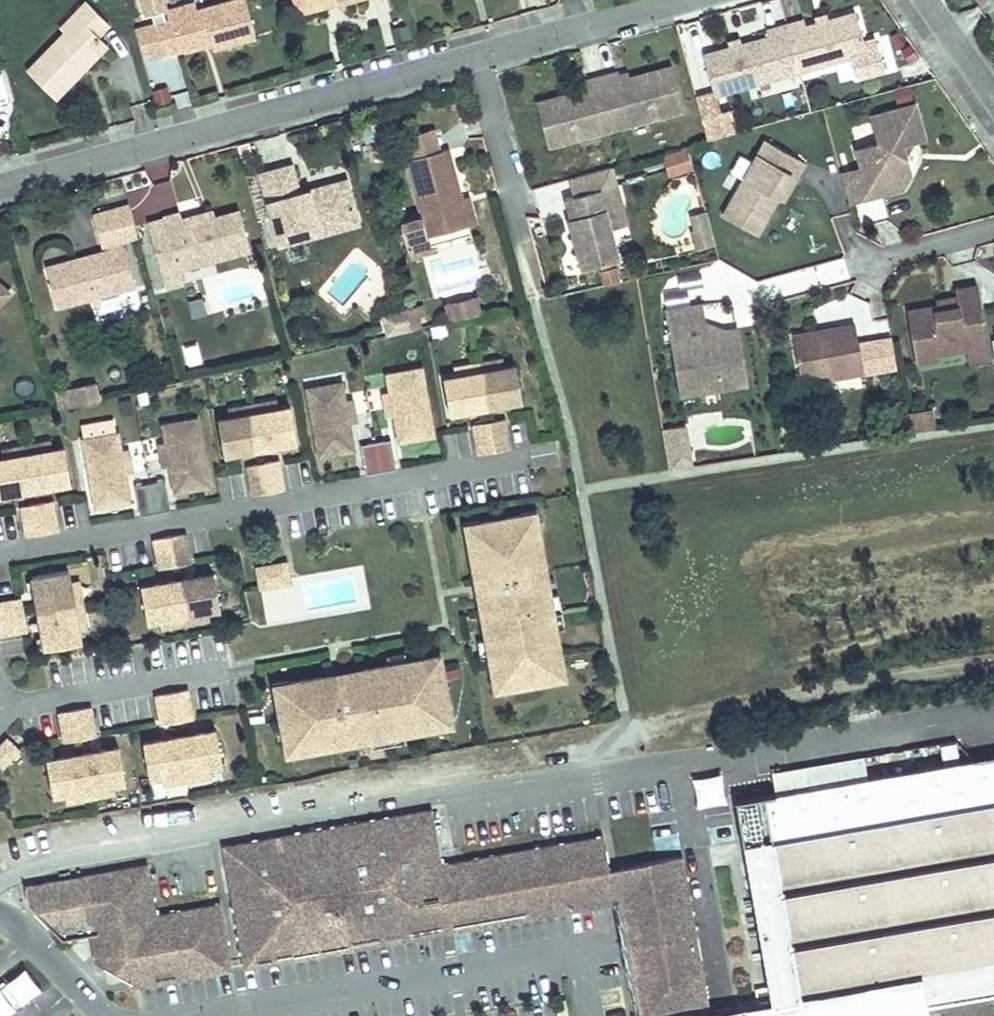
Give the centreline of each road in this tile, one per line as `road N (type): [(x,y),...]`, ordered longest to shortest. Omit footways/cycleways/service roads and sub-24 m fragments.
road 1 (residential): [(0,176),(470,45)]
road 2 (residential): [(470,45),(537,280)]
road 3 (residential): [(470,45),(642,0)]

